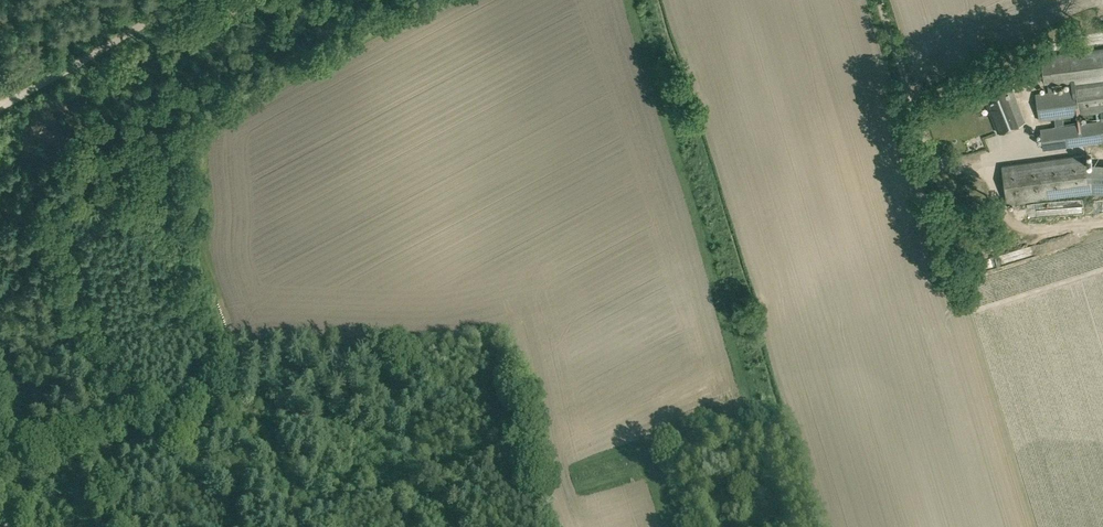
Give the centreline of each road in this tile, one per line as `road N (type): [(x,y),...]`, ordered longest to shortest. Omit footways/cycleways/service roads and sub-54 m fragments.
road 1 (track): [(0,467),(375,404),(398,414),(426,475)]
road 2 (track): [(268,422),(292,504),(306,512),(507,446),(540,449)]
road 3 (unclassified): [(0,110),(181,0)]

